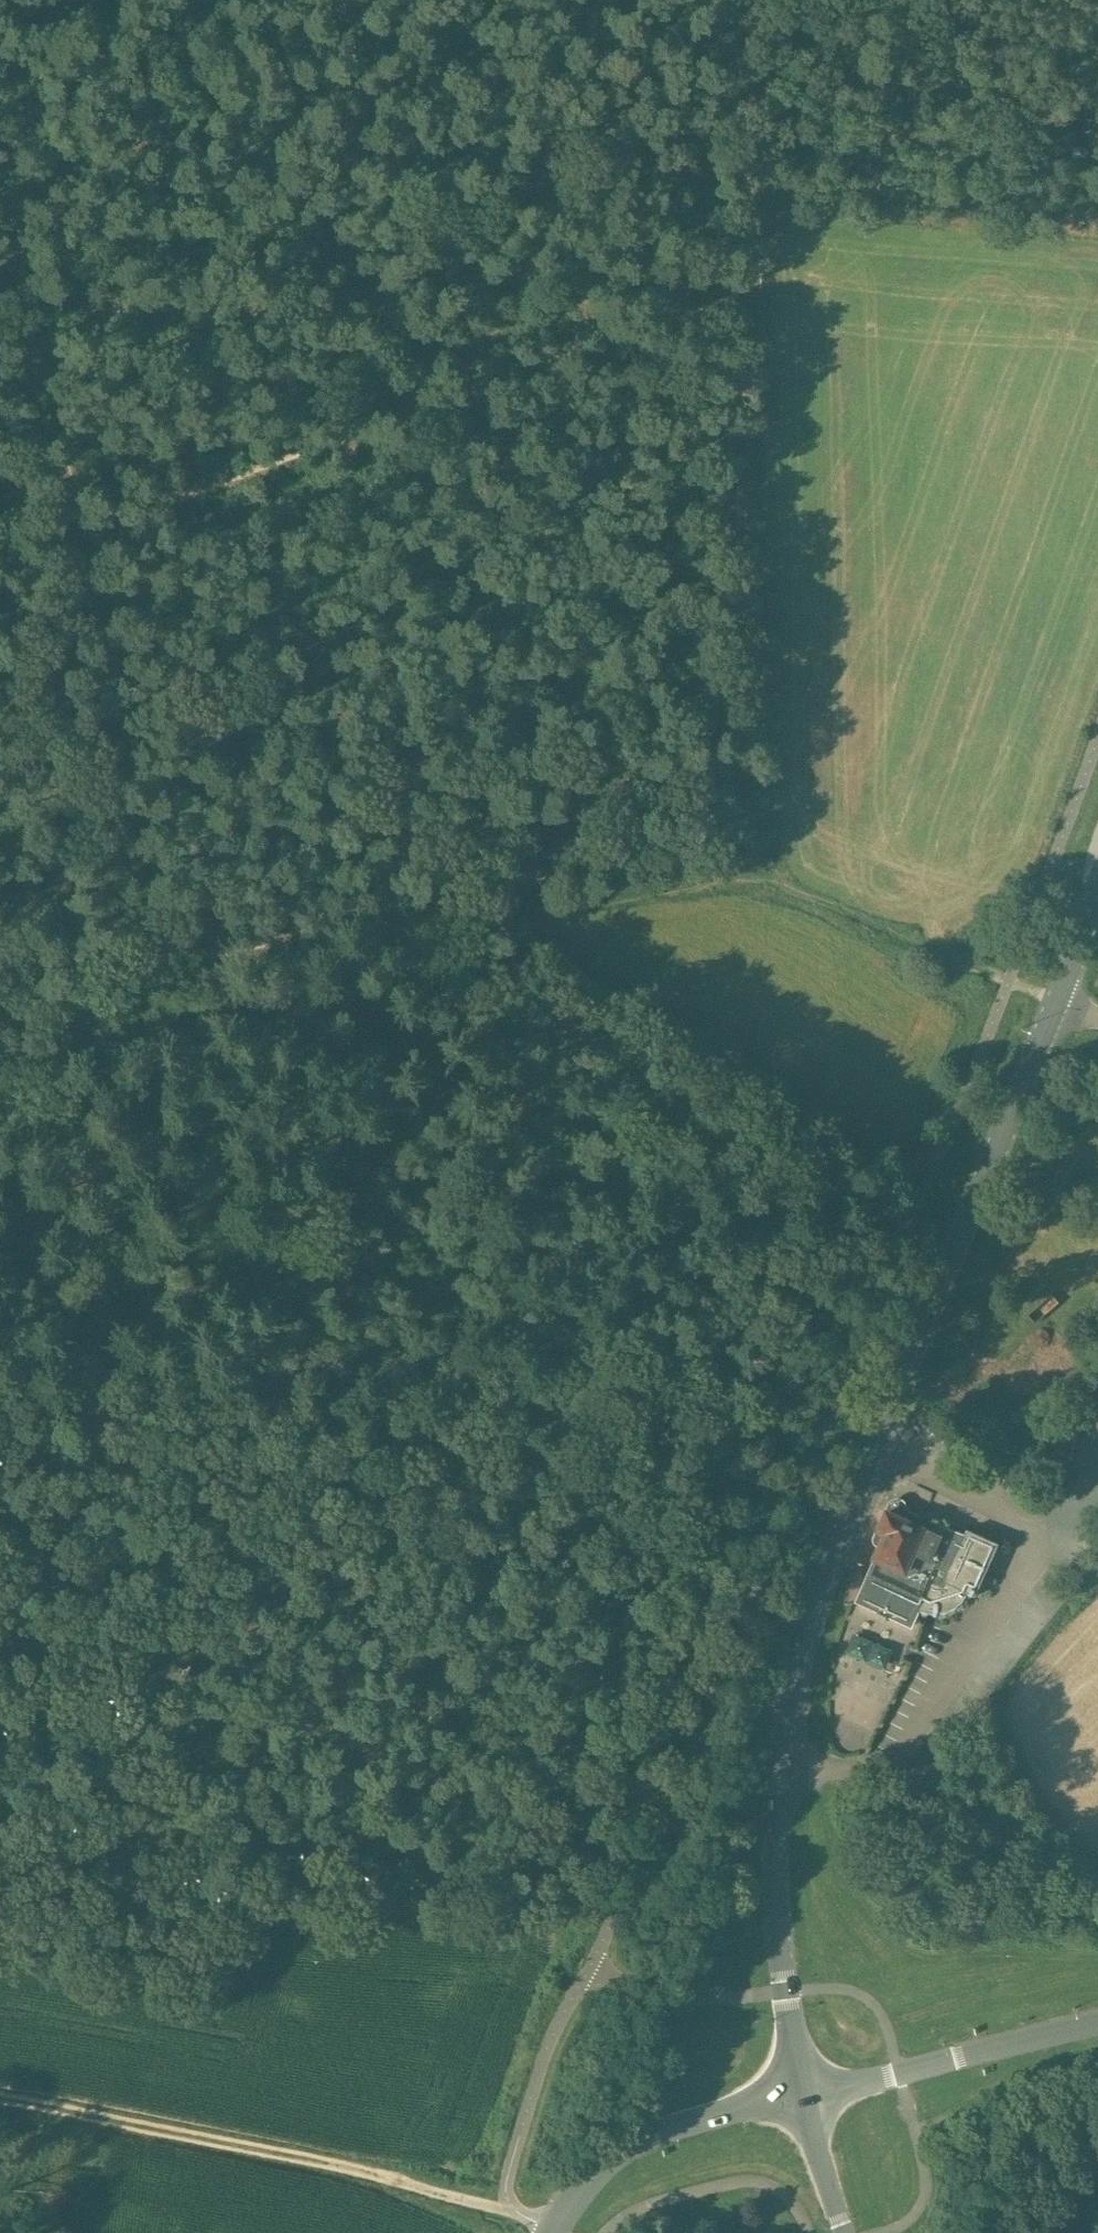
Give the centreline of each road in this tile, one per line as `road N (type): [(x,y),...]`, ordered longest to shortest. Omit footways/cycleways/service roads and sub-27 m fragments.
road 1 (secondary): [(800,2093),(775,1822),(798,1647),(1061,1000)]
road 2 (track): [(72,548),(745,295)]
road 3 (track): [(0,2101),(508,2205)]
road 4 (track): [(445,914),(0,999)]
road 5 (track): [(72,548),(151,967)]
road 6 (tertiary): [(557,2232),(577,2191),(623,2150),(800,2093)]
road 7 (residential): [(978,2050),(800,2093)]
road 8 (secondary): [(844,2232),(800,2093)]
road 9 (residential): [(978,2050),(1097,2024)]

